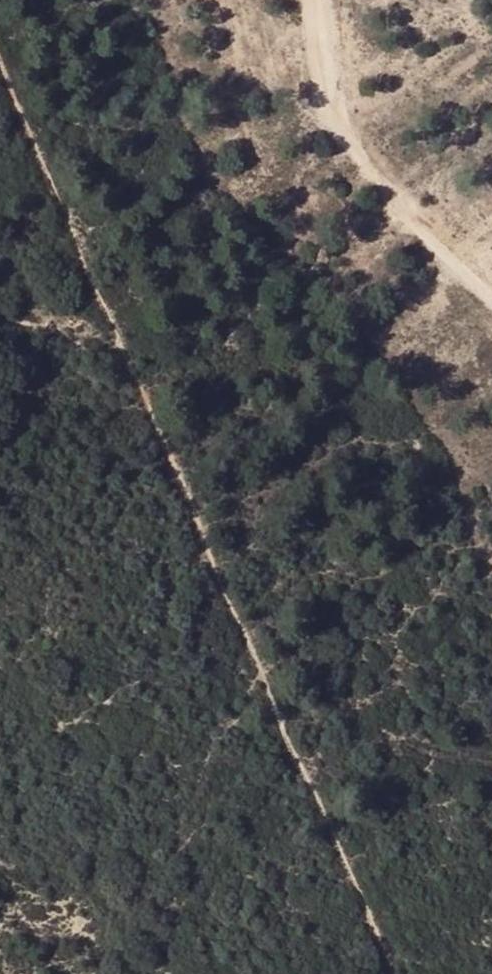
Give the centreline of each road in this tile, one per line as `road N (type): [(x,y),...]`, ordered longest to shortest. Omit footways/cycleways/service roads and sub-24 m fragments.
road 1 (track): [(314,0),(347,111),(383,170),(491,291)]

